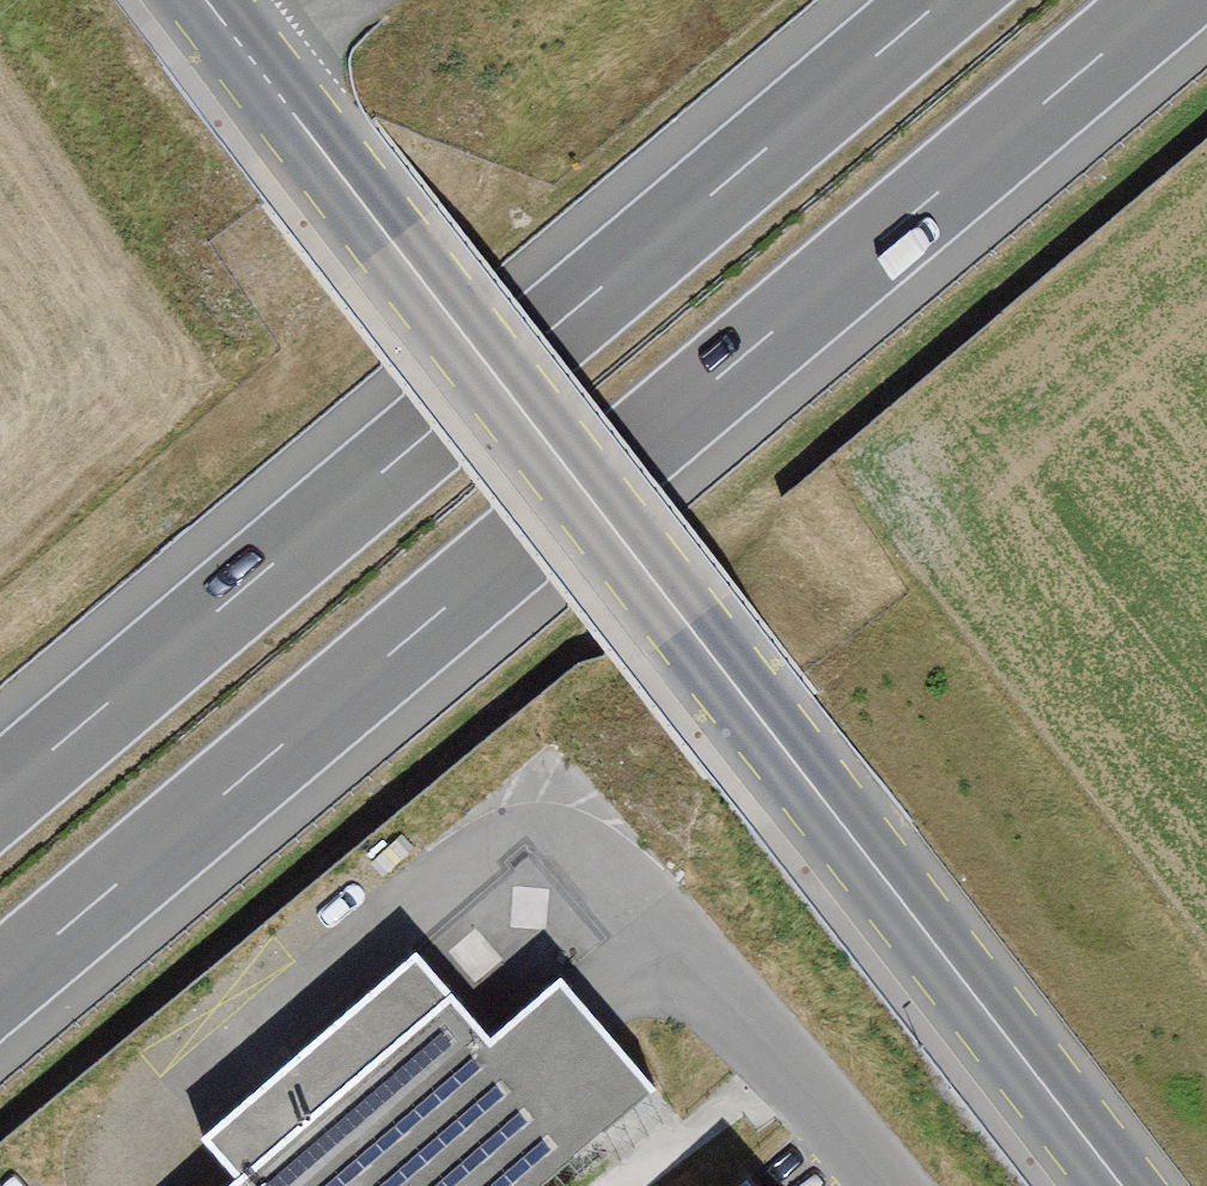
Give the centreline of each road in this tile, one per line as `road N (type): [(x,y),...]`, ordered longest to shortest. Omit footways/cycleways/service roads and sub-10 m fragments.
road 1 (motorway): [(0,981),(1164,0)]
road 2 (tertiary): [(329,165),(1118,1185)]
road 3 (motorway): [(941,0),(0,793)]
road 4 (residential): [(892,1185),(694,958),(551,1078)]
road 5 (tertiary): [(329,165),(203,0)]

